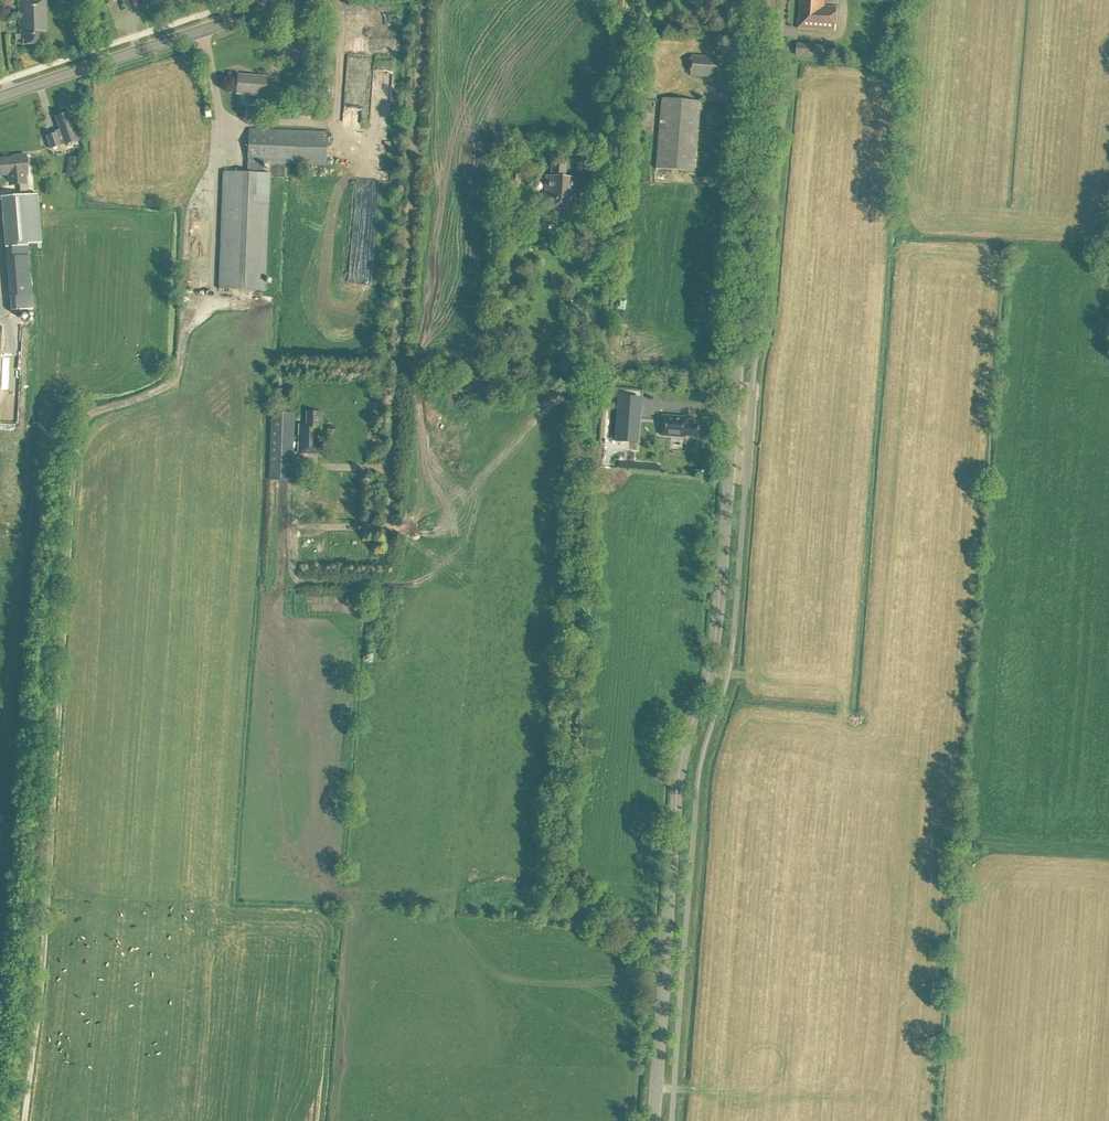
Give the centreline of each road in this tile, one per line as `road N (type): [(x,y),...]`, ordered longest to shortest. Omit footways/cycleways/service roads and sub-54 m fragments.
road 1 (tertiary): [(655,1120),(678,784),(714,653),(764,0)]
road 2 (tertiary): [(0,99),(299,0)]

